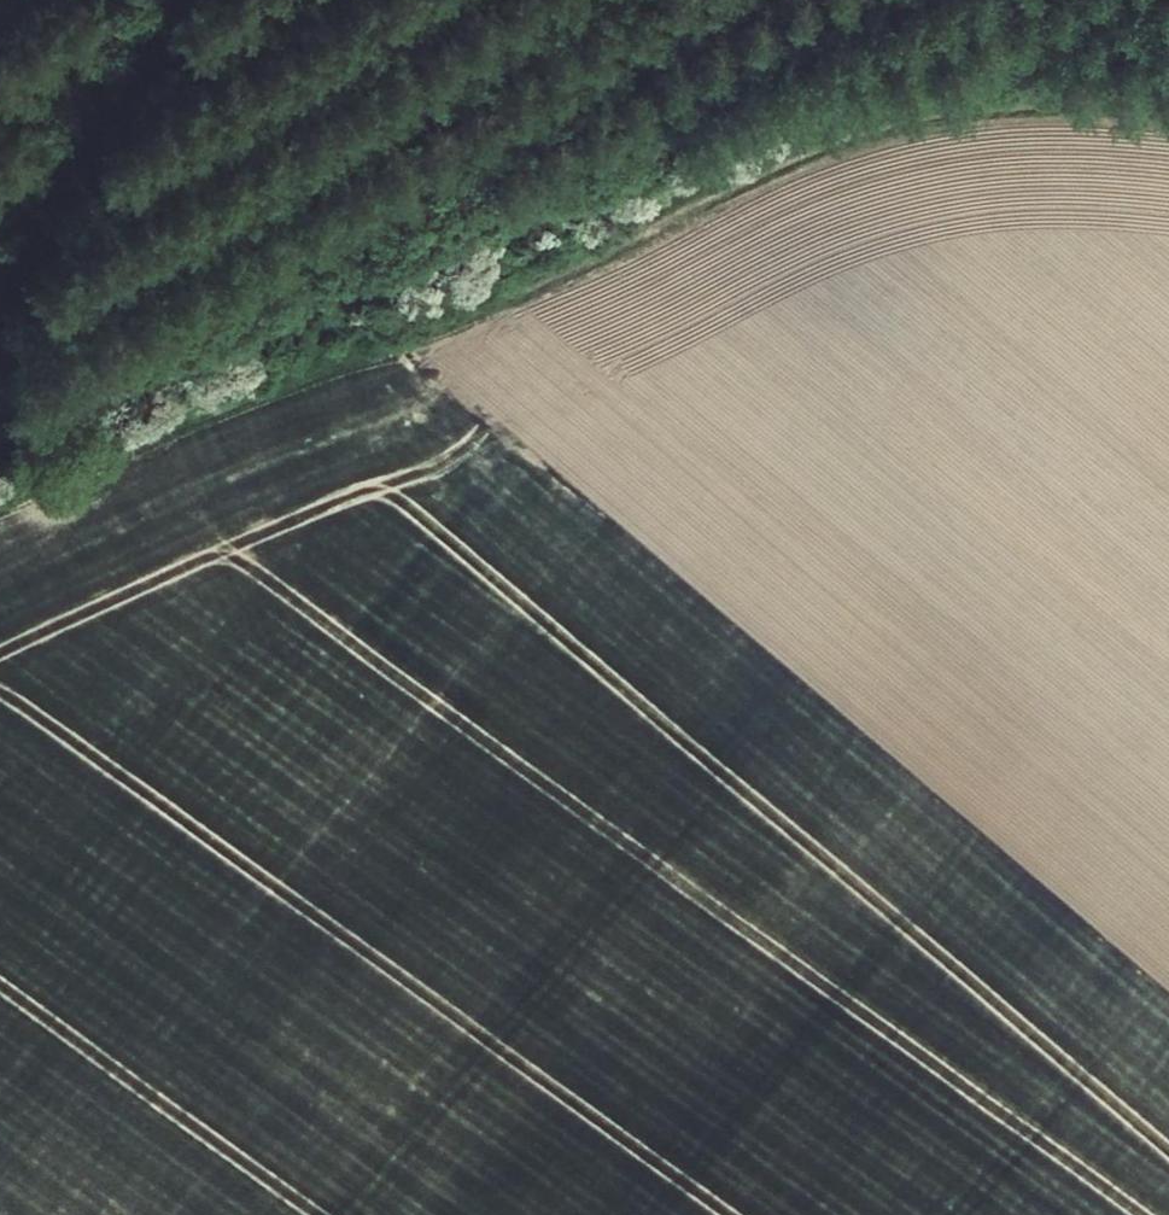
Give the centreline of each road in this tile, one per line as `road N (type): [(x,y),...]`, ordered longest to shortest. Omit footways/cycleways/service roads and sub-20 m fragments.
road 1 (track): [(0,504),(845,151),(987,118),(1168,125)]

